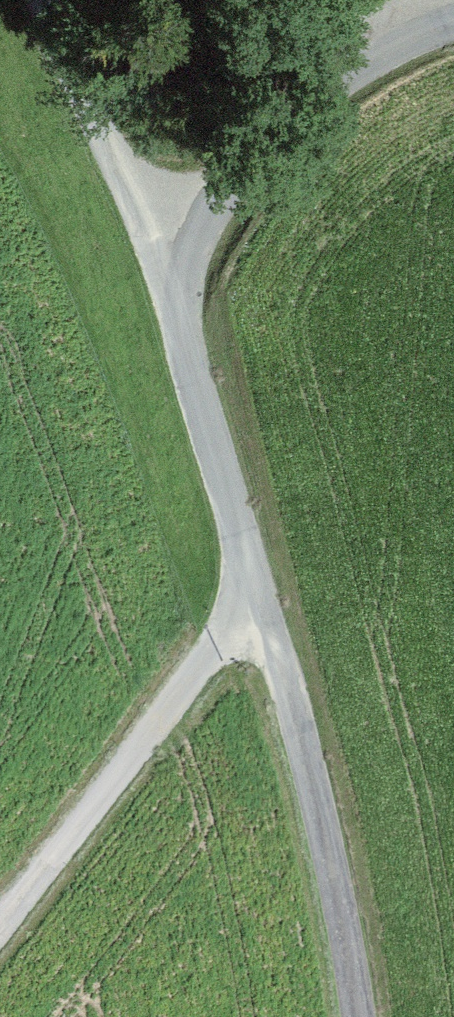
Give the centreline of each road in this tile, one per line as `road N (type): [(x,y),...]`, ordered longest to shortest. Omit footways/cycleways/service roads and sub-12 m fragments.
road 1 (track): [(267,622),(230,632),(199,666),(0,920)]
road 2 (unclassified): [(358,1016),(314,793),(267,622)]
road 3 (unclassified): [(188,250),(181,331),(267,622)]
road 4 (unclassified): [(188,250),(212,203),(251,157),(329,89),(453,27)]
road 5 (track): [(48,0),(137,199),(188,250)]

